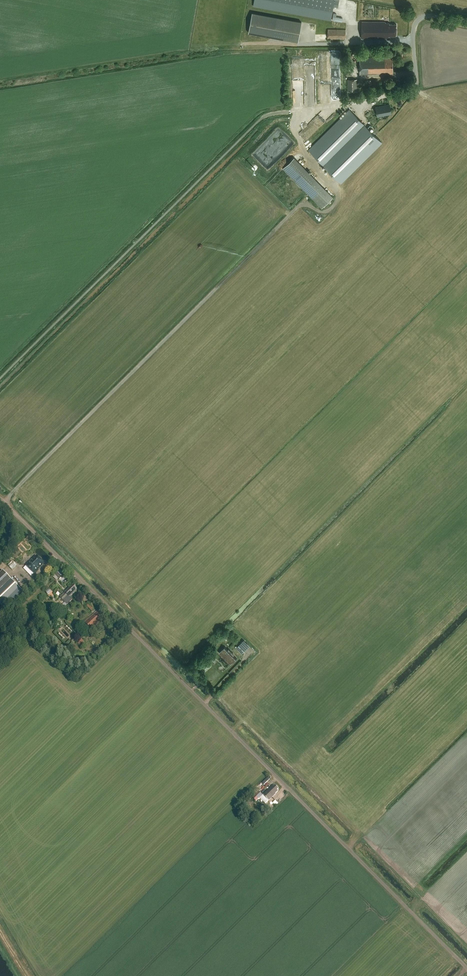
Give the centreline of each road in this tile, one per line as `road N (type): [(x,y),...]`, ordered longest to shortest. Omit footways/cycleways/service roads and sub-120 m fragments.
road 1 (unclassified): [(466,969),(0,499)]
road 2 (track): [(4,503),(298,207),(324,212),(336,203),(294,129),(309,108)]
road 3 (unclassified): [(412,90),(418,21),(466,22)]

